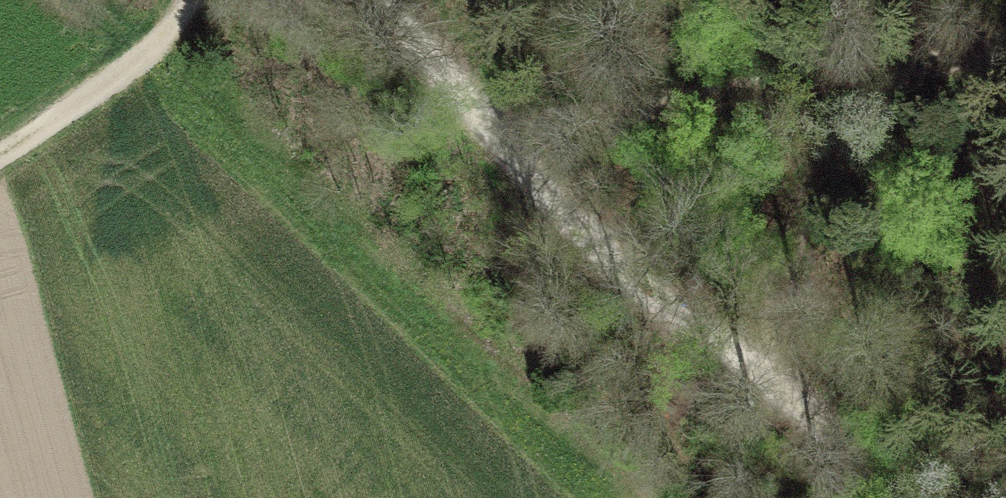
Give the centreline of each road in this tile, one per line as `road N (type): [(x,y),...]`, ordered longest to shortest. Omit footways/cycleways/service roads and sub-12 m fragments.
road 1 (track): [(362,0),(580,236),(774,398),(867,497)]
road 2 (track): [(496,147),(1005,41)]
road 3 (track): [(893,67),(834,127),(796,190),(773,267),(774,398)]
road 4 (track): [(0,154),(127,70),(185,0)]

